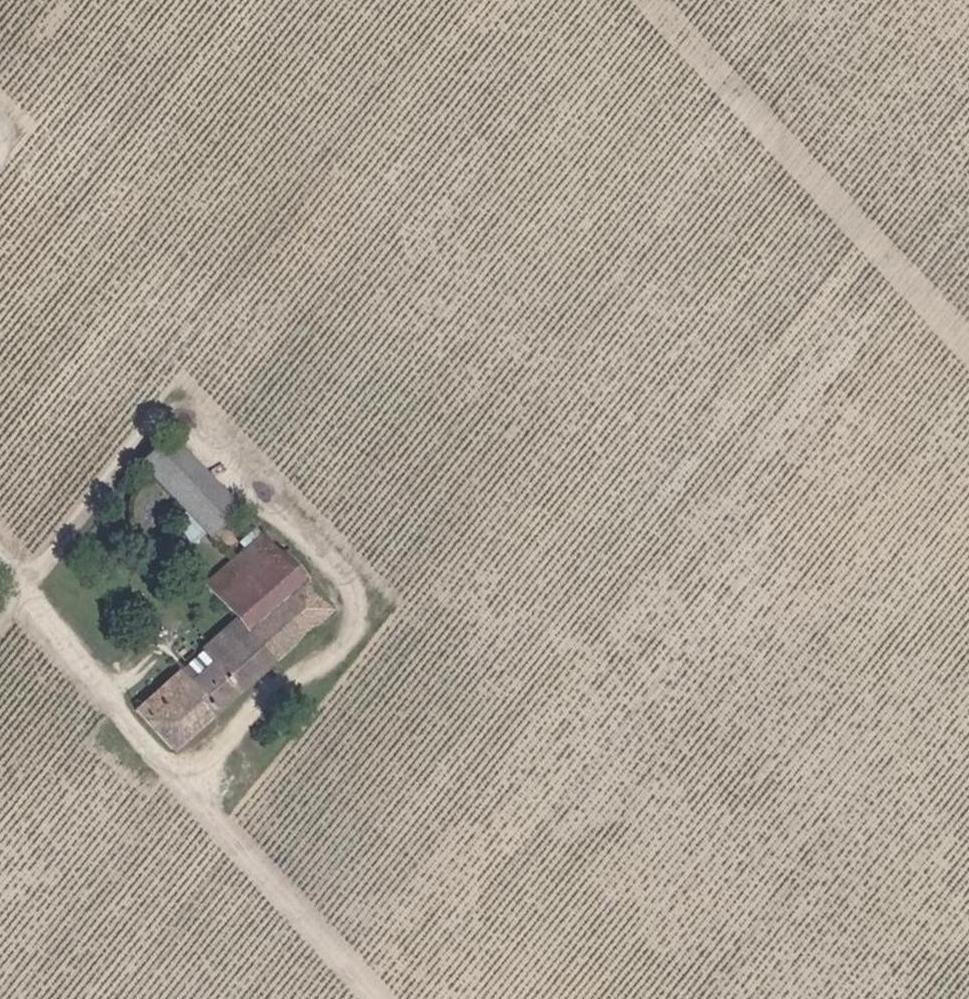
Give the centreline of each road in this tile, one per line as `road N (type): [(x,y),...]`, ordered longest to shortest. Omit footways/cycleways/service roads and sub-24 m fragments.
road 1 (track): [(0,576),(381,998)]

